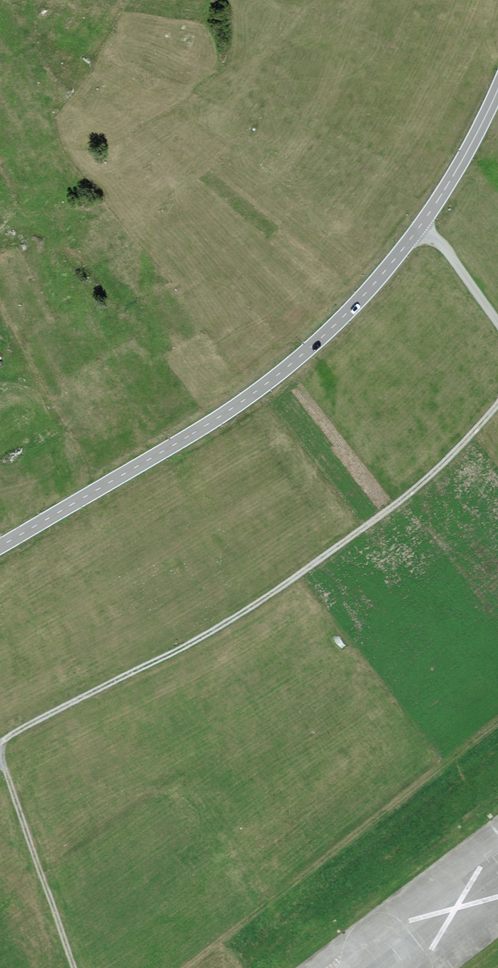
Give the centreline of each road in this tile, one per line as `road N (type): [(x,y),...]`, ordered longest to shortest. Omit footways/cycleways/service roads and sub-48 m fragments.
road 1 (primary): [(497,83),(420,222),(323,333),(251,393),(0,544)]
road 2 (track): [(0,743),(223,623),(457,458),(497,406)]
road 3 (track): [(73,967),(0,745)]
road 4 (track): [(497,320),(420,222)]

